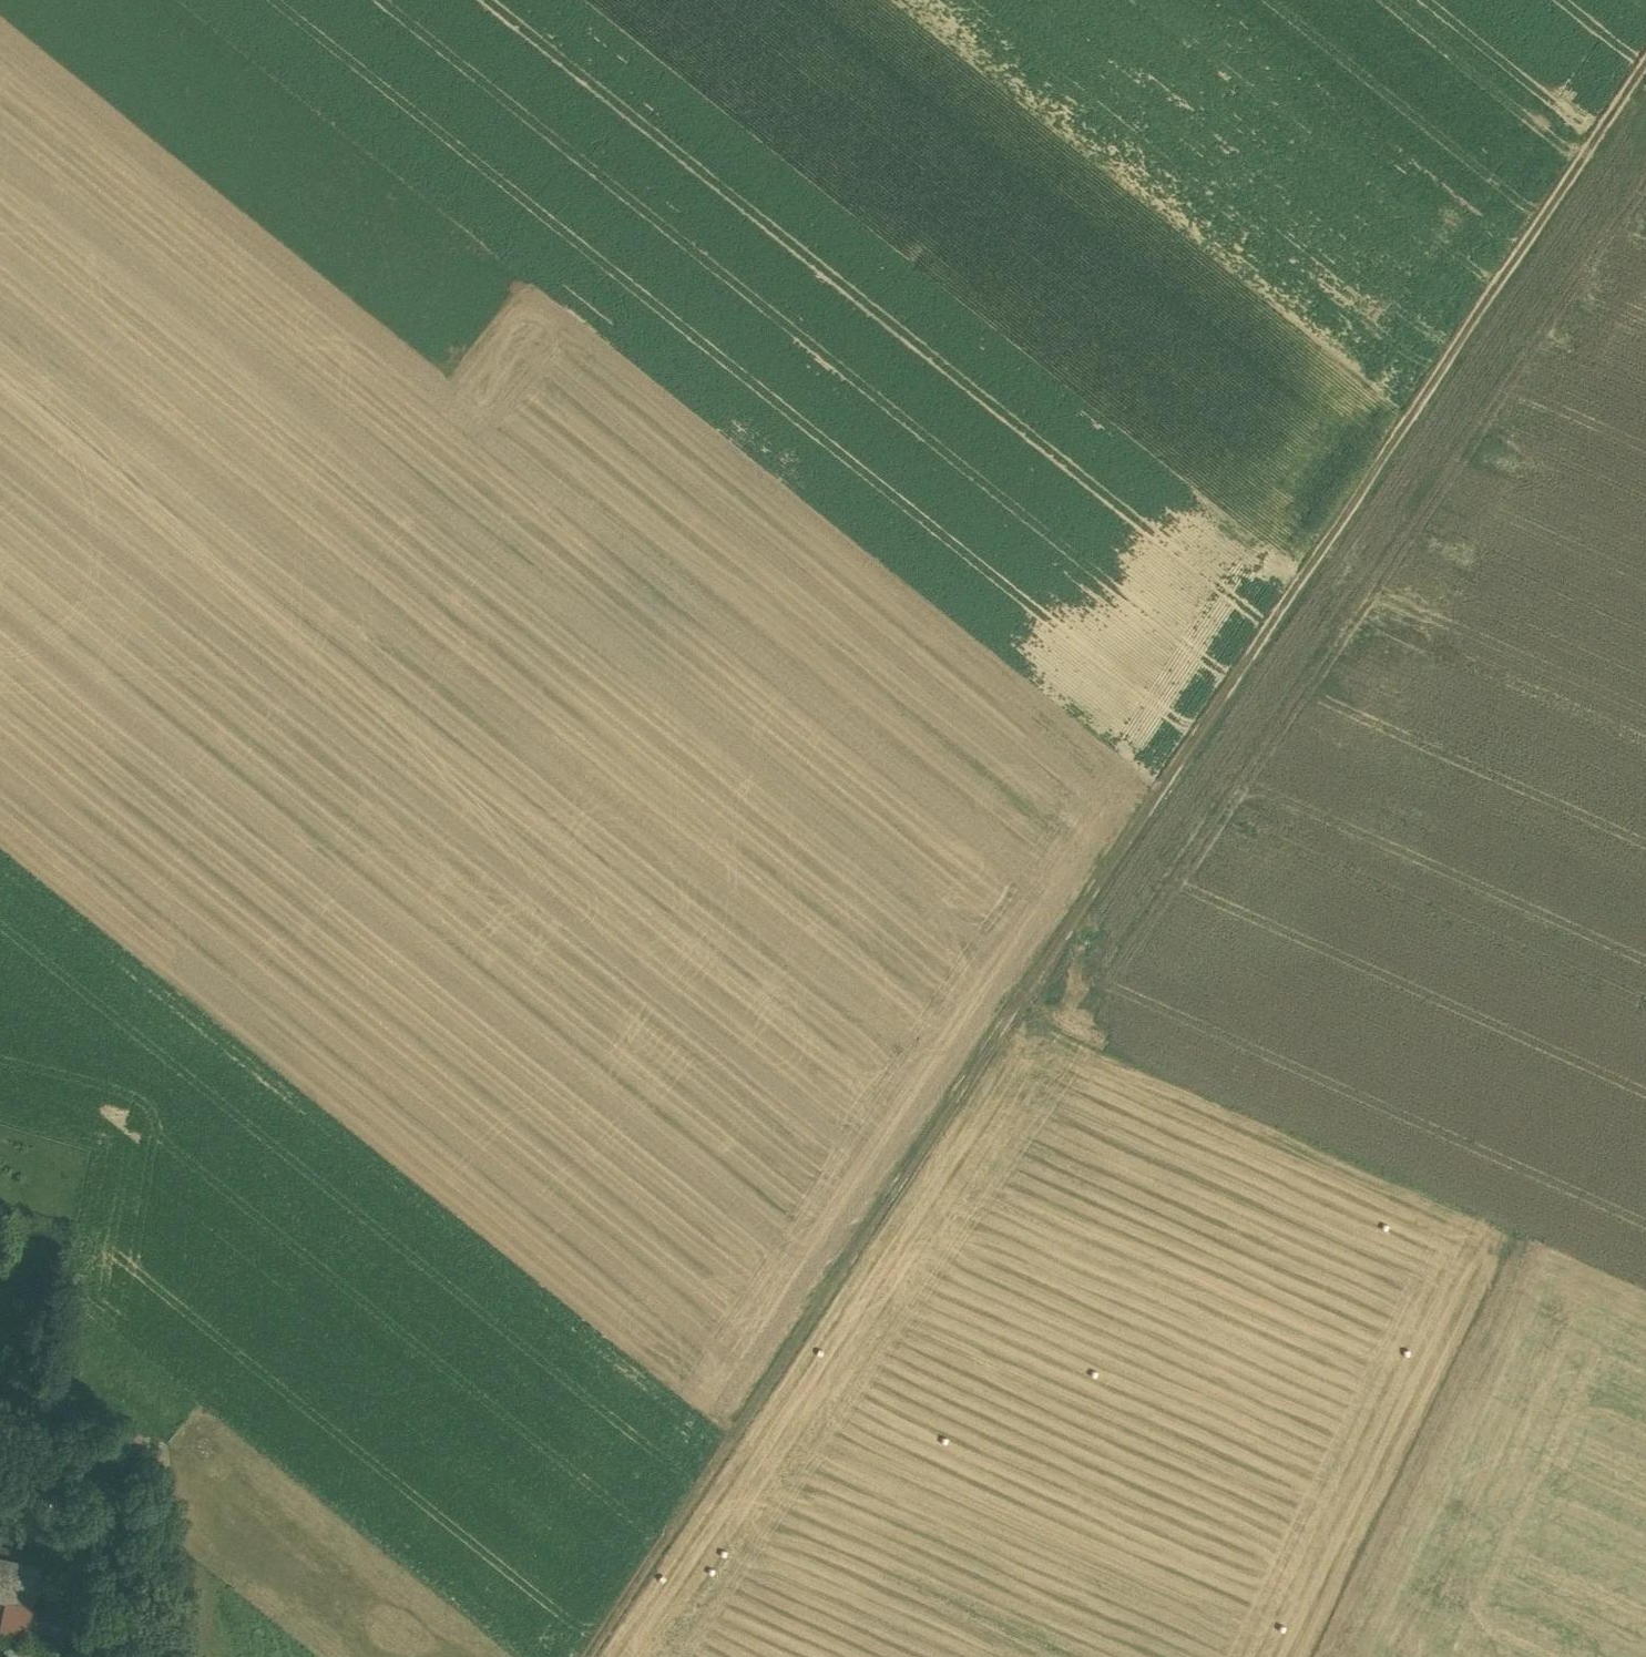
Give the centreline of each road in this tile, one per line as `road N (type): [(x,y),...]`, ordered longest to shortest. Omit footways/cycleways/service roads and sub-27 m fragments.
road 1 (track): [(1645,64),(590,1656)]
road 2 (track): [(1320,1656),(1521,1234)]

